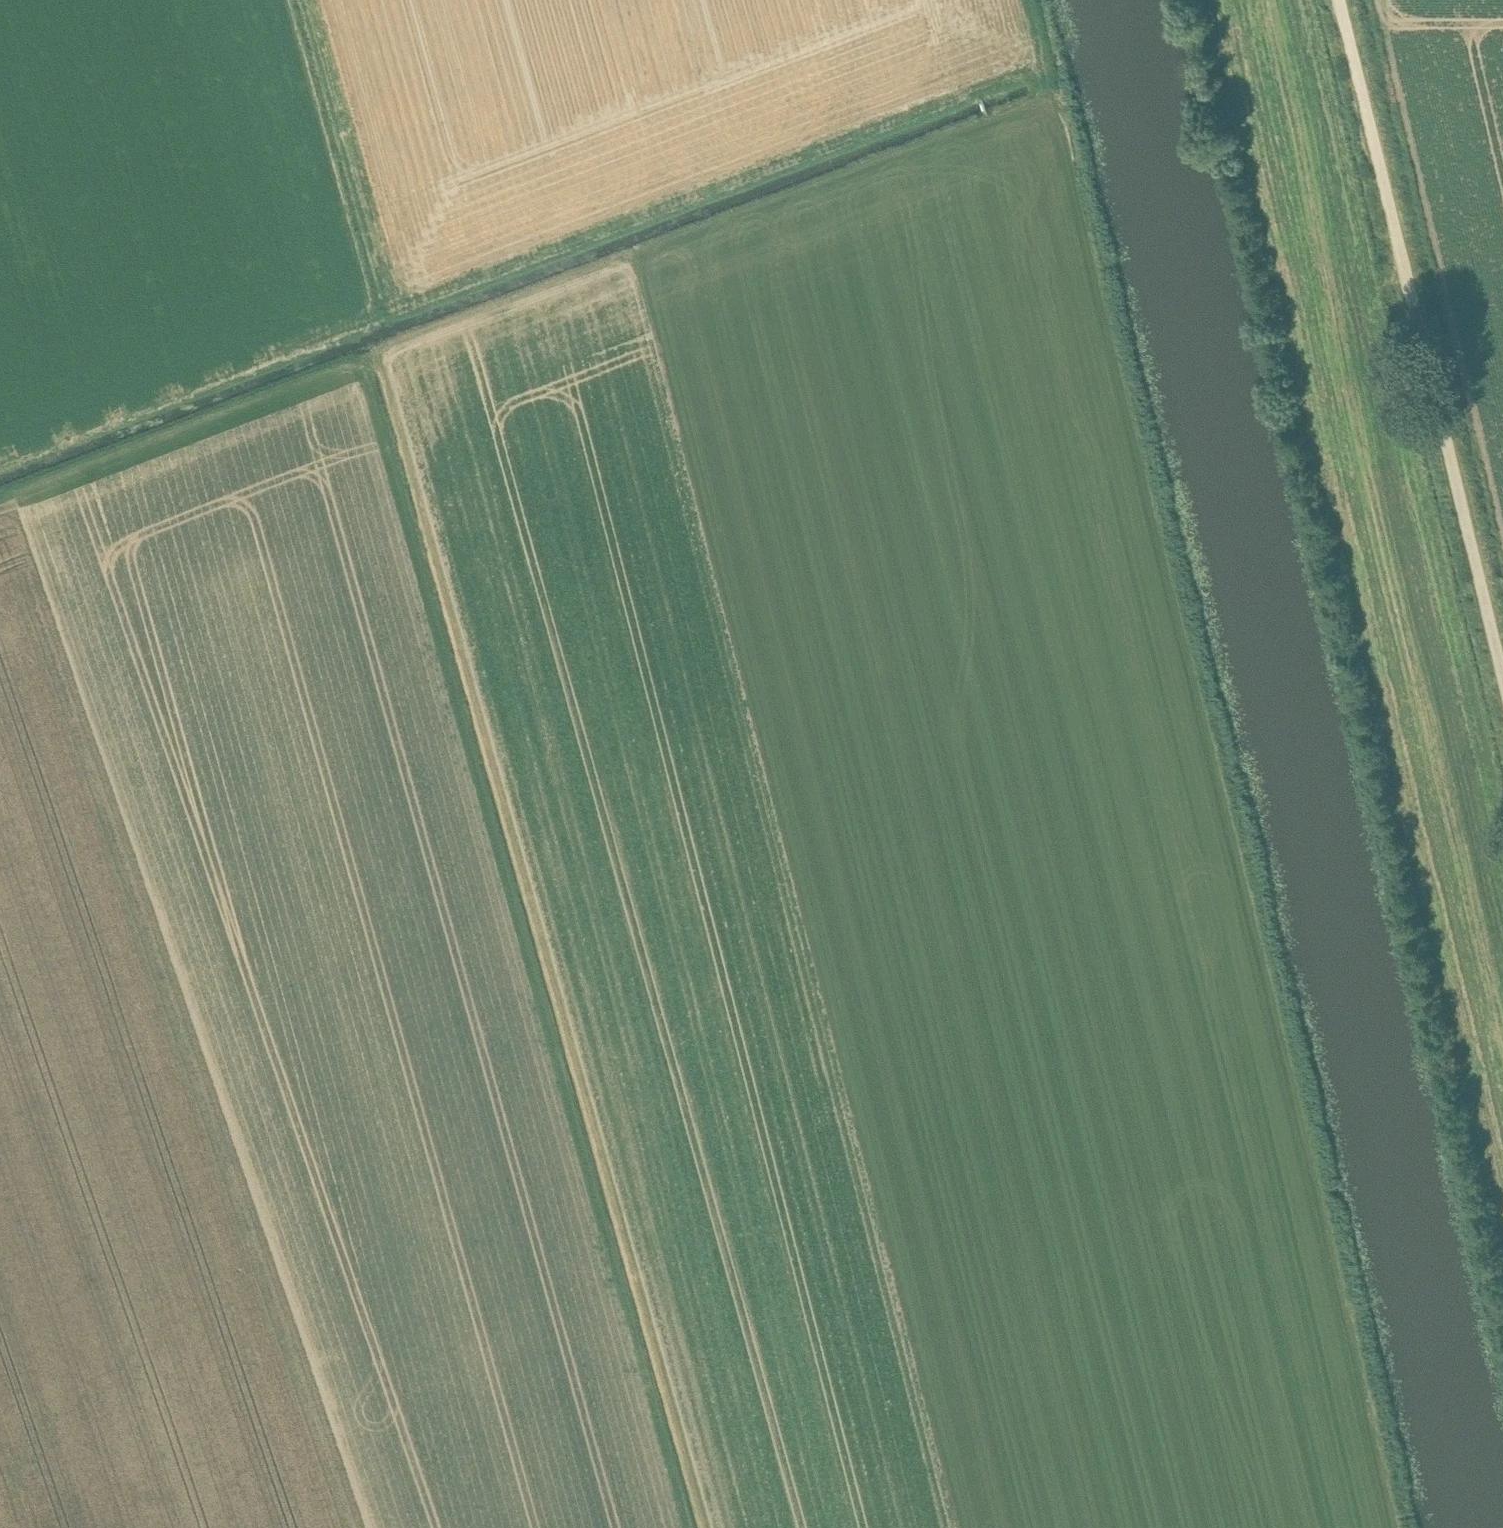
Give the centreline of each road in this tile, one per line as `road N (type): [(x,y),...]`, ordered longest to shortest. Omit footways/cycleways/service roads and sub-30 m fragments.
road 1 (unclassified): [(1502,673),(1341,0)]

